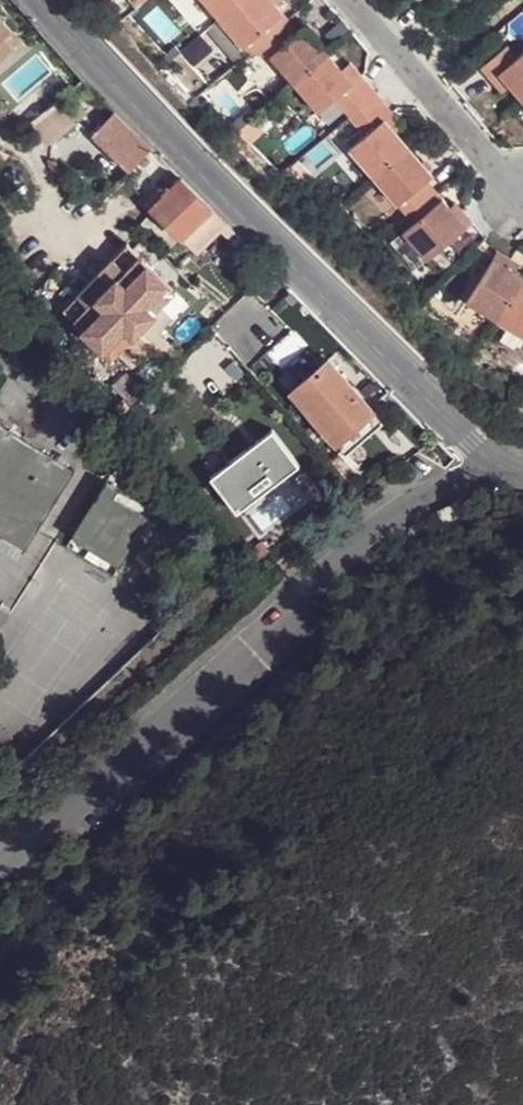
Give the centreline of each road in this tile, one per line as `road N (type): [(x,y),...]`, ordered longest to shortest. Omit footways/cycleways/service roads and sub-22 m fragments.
road 1 (residential): [(491,466),(49,0)]
road 2 (residential): [(0,867),(409,506),(491,466)]

